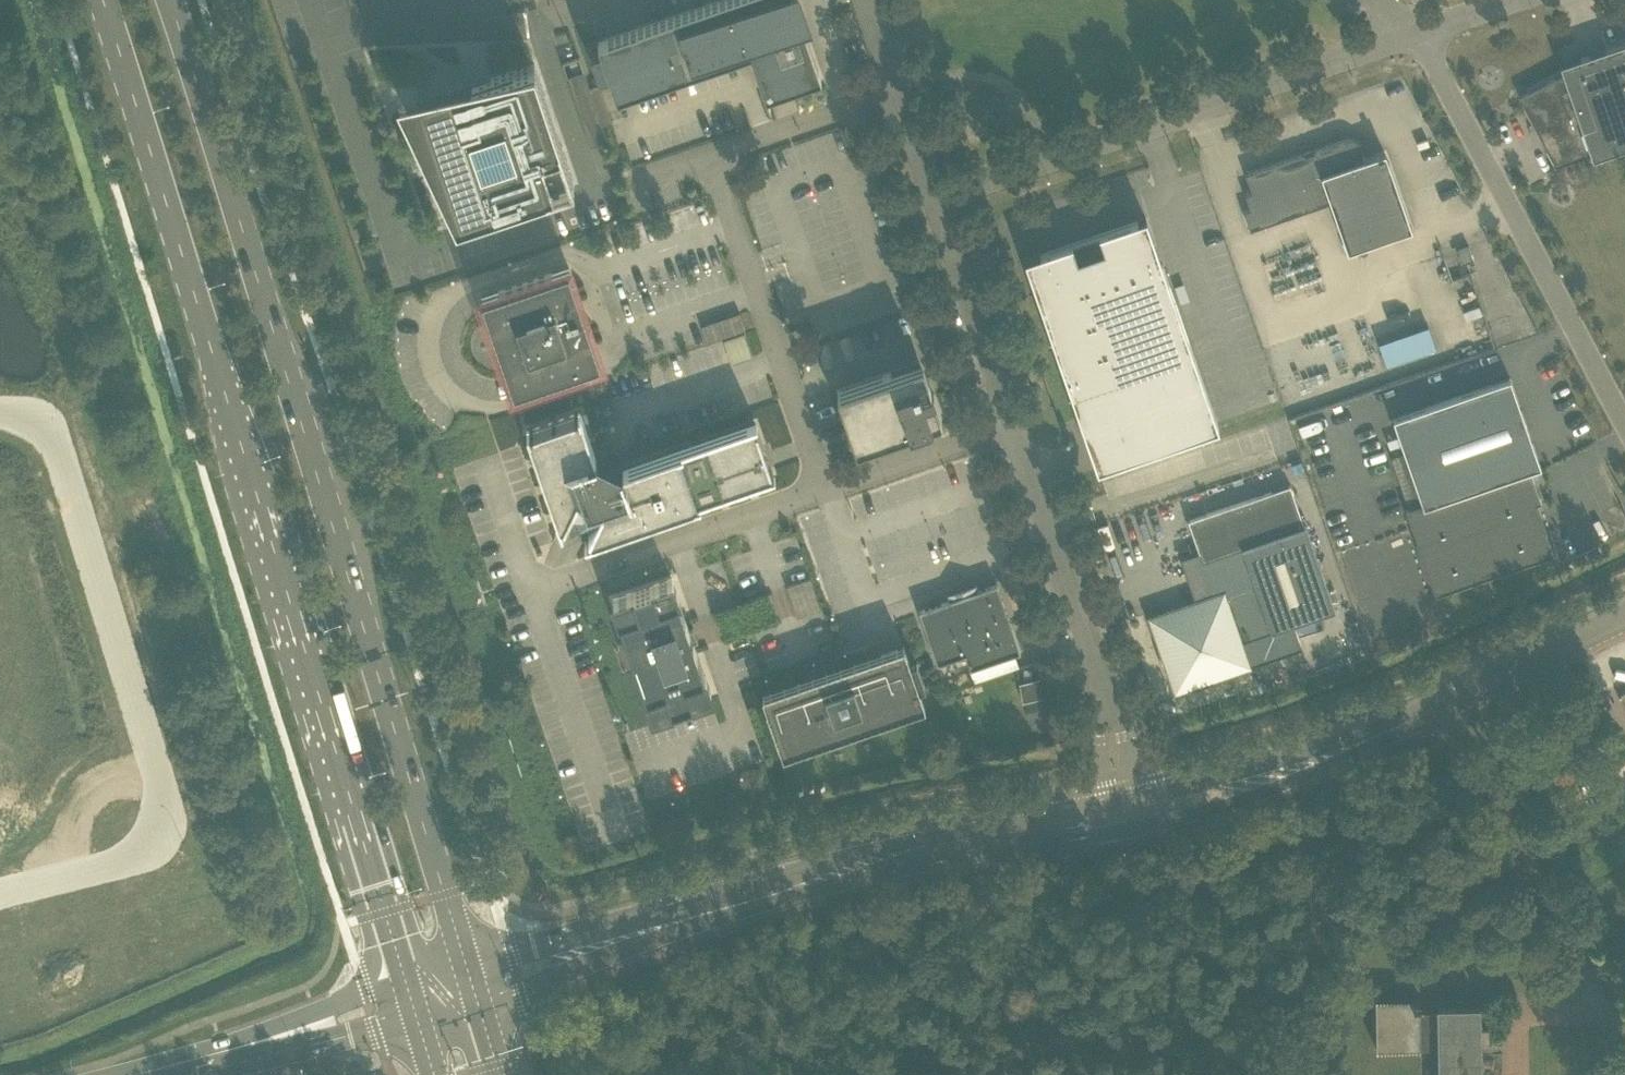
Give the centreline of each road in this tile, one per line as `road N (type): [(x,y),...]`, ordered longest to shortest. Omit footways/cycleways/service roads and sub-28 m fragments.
road 1 (secondary): [(99,0),(405,981)]
road 2 (secondary): [(466,964),(167,0)]
road 3 (tertiary): [(1624,618),(1313,762),(1129,813)]
road 4 (unclassified): [(935,200),(1418,32)]
road 5 (unclassified): [(1624,423),(1418,32)]
road 6 (unclassified): [(1129,813),(1106,696),(1013,423)]
road 7 (tertiary): [(477,1002),(814,880)]
road 8 (tertiary): [(814,880),(466,964)]
road 9 (unclassified): [(826,489),(712,155)]
road 10 (tertiary): [(814,880),(970,839),(1129,813)]
road 11 (unclassified): [(534,593),(826,489)]
road 12 (tertiary): [(405,981),(131,1074)]
road 13 (tertiary): [(185,1074),(416,1019)]
road 14 (unclassified): [(1013,423),(935,200)]
road 15 (unclassified): [(826,489),(1013,423)]
road 16 (unclassified): [(712,155),(896,92)]

